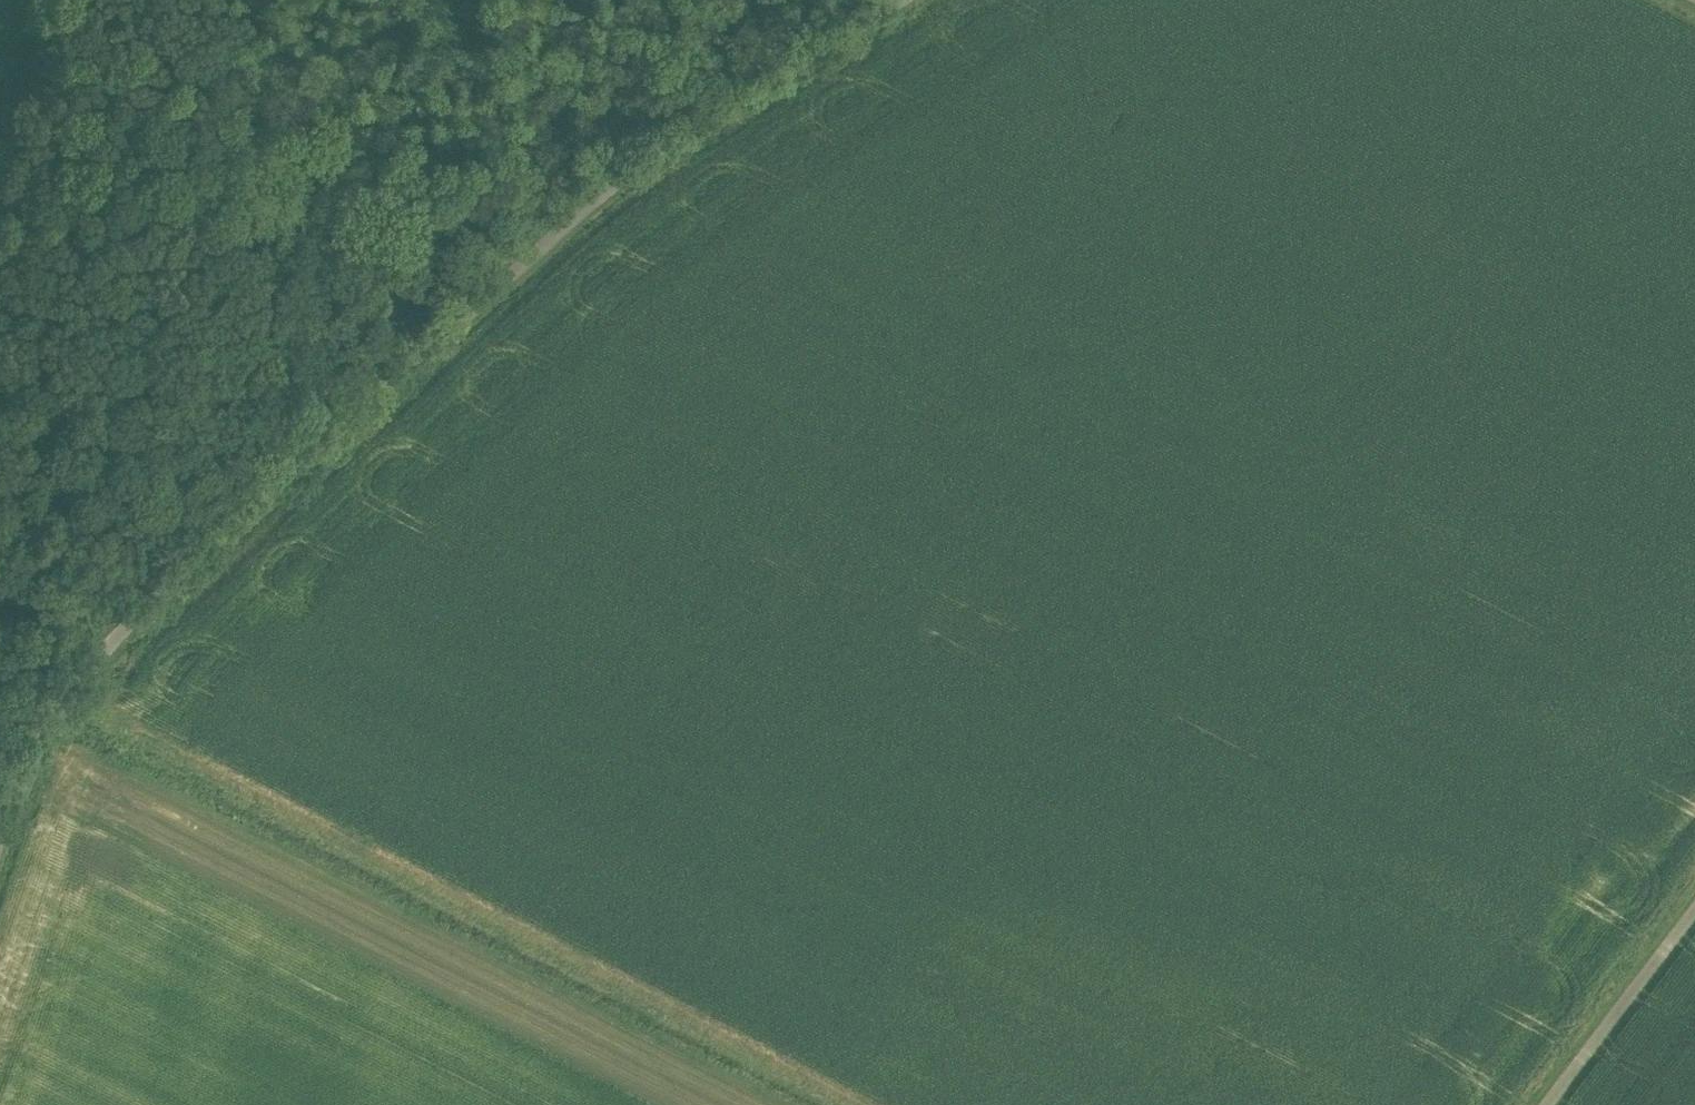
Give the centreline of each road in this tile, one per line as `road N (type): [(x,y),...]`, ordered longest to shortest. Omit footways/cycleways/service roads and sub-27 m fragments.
road 1 (unclassified): [(0,825),(64,701),(194,542),(623,168),(880,0)]
road 2 (unclassified): [(1694,900),(1539,1104)]

